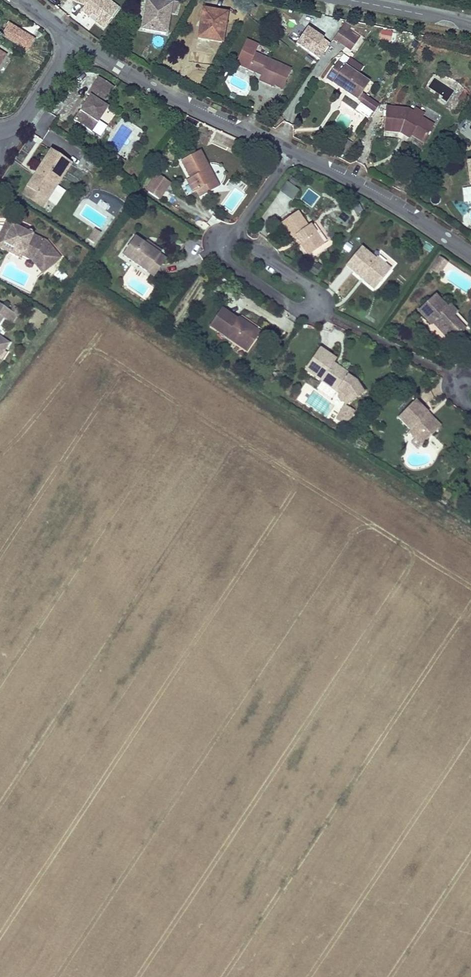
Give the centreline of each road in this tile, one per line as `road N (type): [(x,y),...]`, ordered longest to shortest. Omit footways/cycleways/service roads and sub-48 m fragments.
road 1 (residential): [(77,42),(291,151)]
road 2 (residential): [(291,151),(400,206),(470,255)]
road 3 (residential): [(236,233),(220,234),(219,255),(292,309),(316,310),(319,297),(309,285)]

